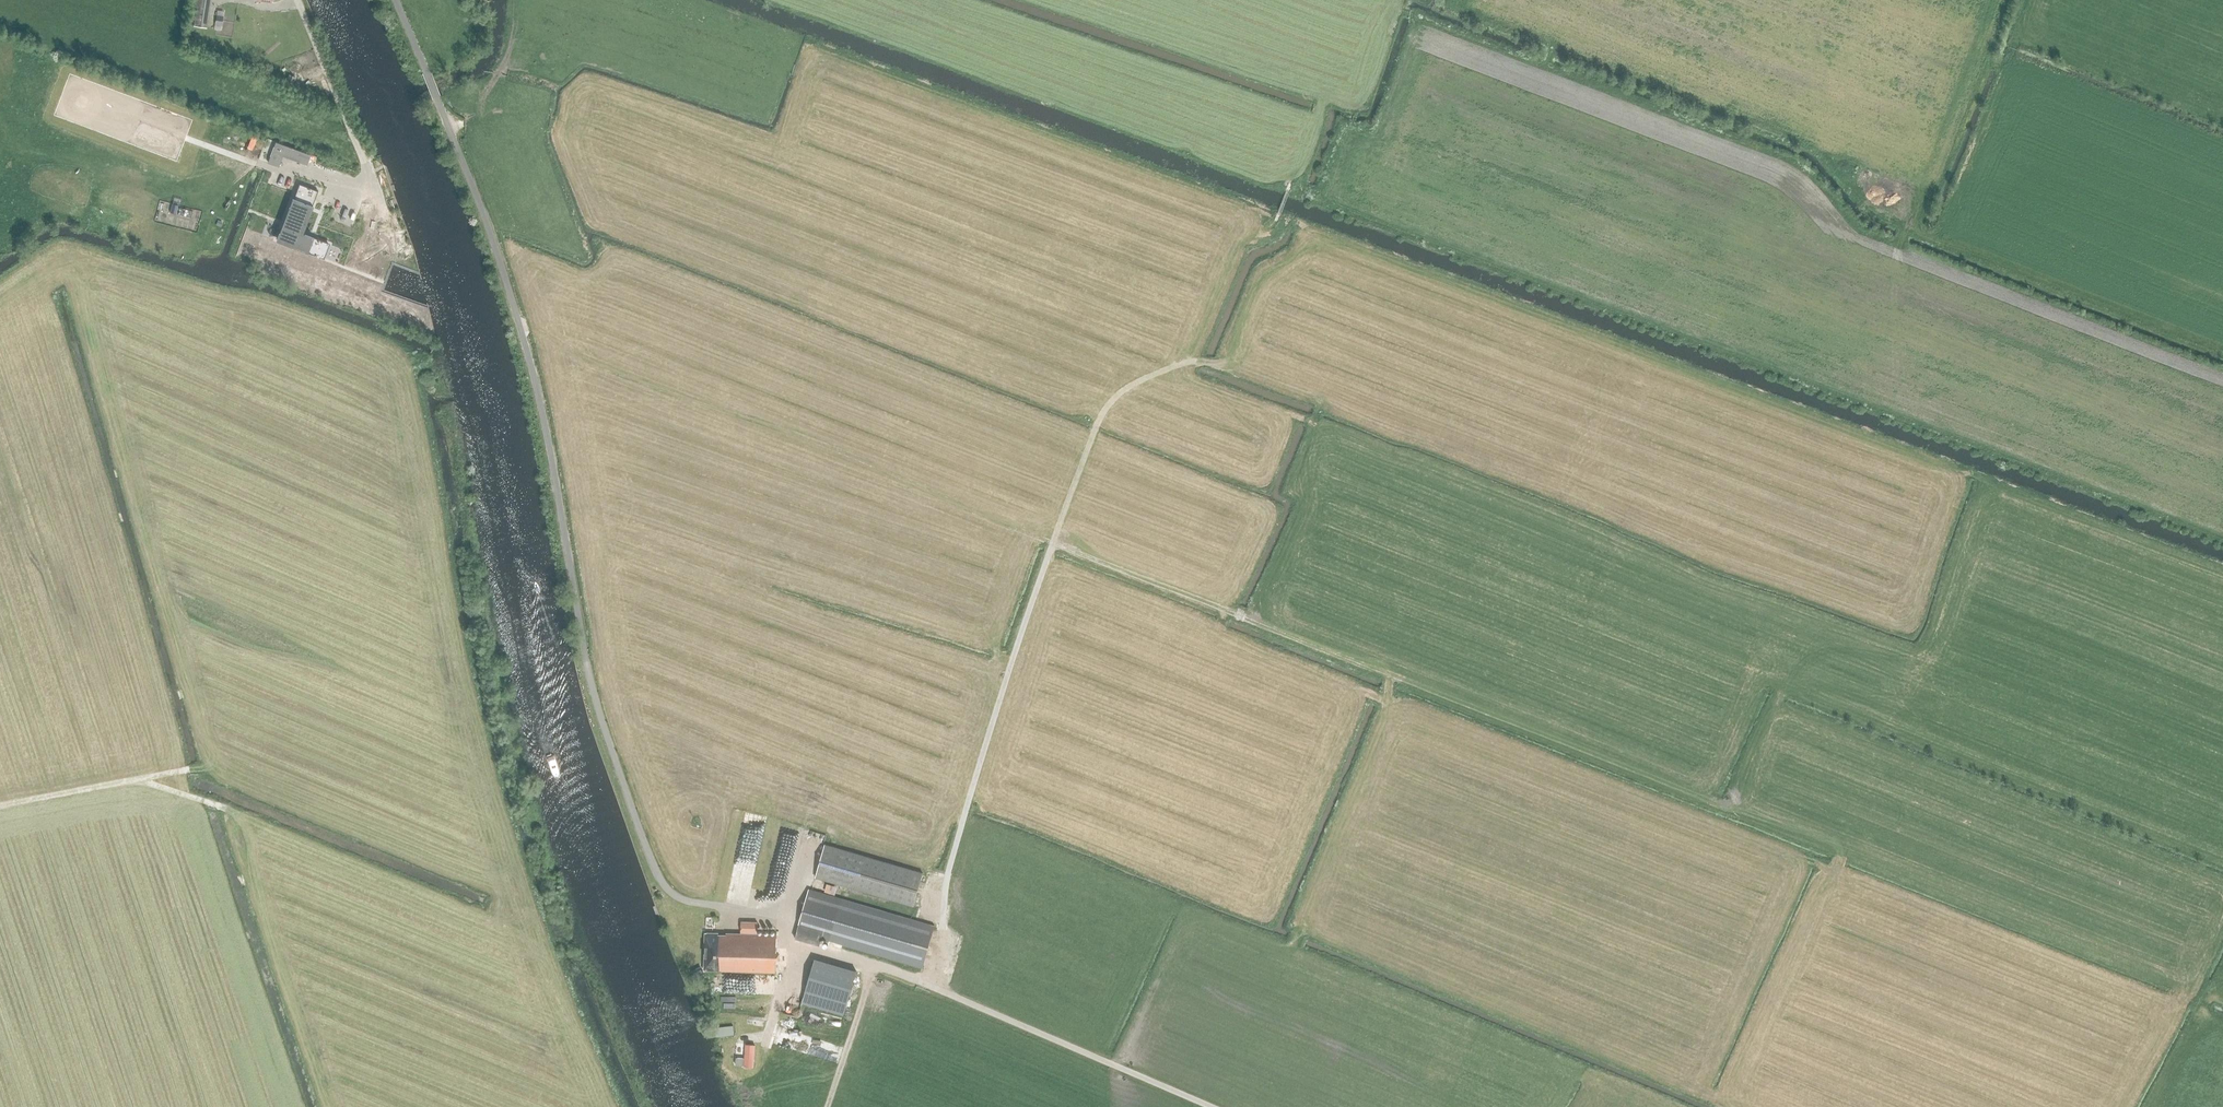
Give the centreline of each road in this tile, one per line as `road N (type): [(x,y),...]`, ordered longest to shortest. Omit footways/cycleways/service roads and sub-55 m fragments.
road 1 (unclassified): [(584,650),(489,220),(396,0)]
road 2 (track): [(796,949),(889,969),(1210,1106)]
road 3 (unclassified): [(363,162),(297,0)]

